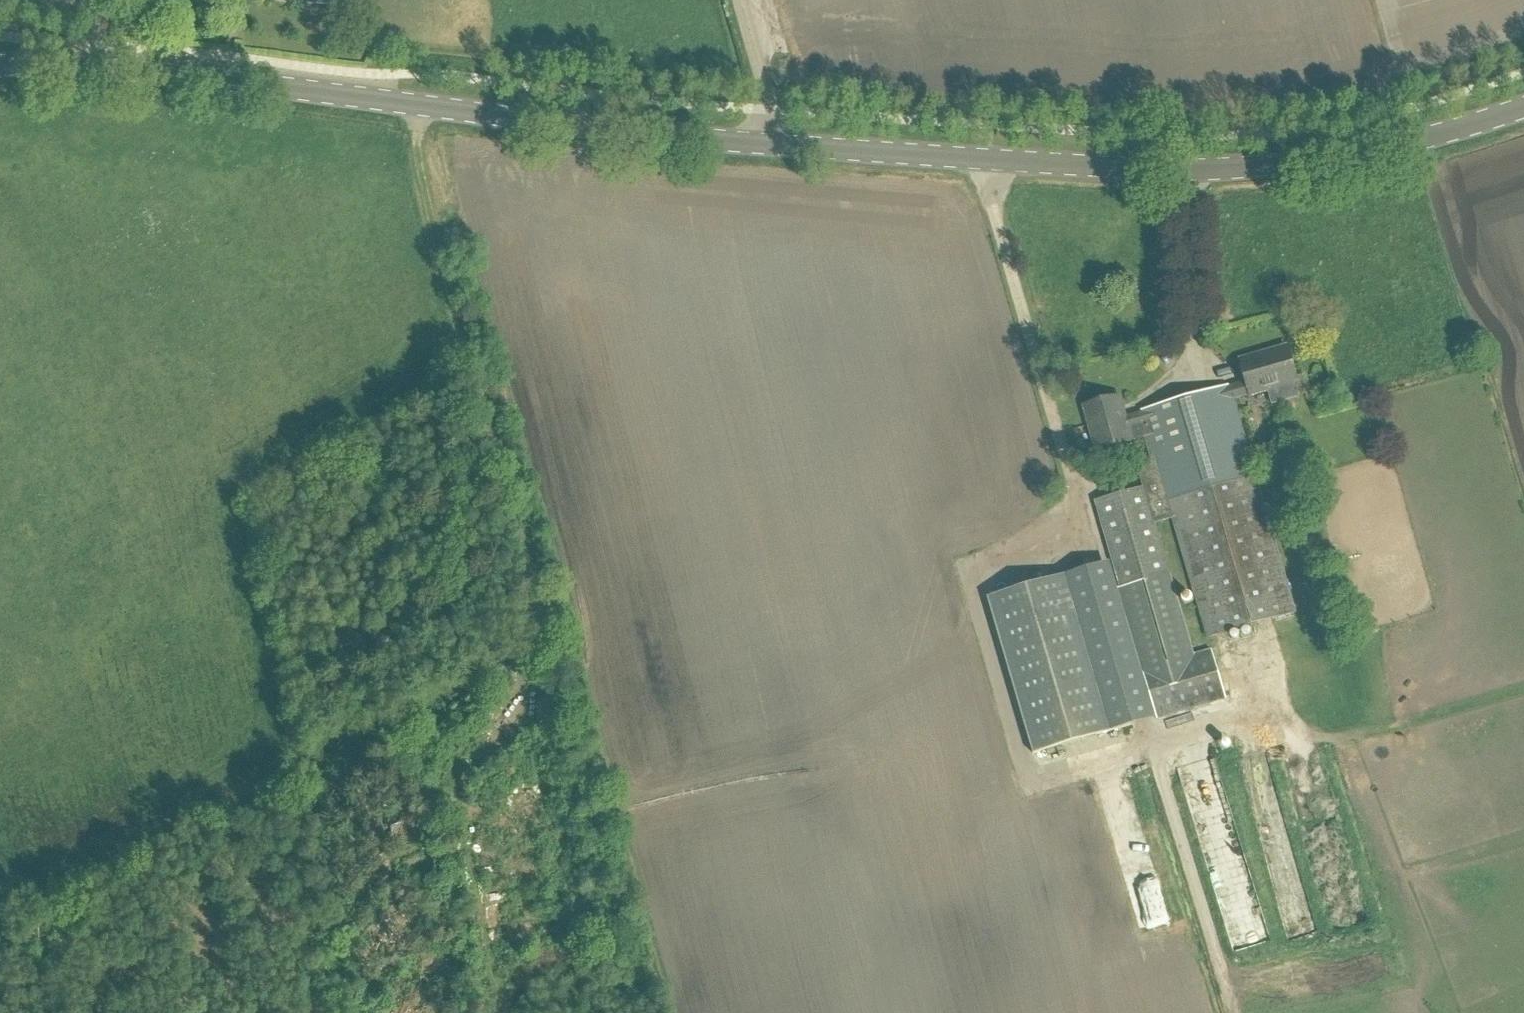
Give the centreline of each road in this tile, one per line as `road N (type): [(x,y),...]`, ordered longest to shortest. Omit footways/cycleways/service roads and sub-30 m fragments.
road 1 (primary): [(0,65),(101,69),(766,145),(1194,173),(1301,165),(1523,108)]
road 2 (track): [(1235,1012),(987,191),(989,161)]
road 3 (track): [(411,77),(420,173),(522,543),(531,640)]

